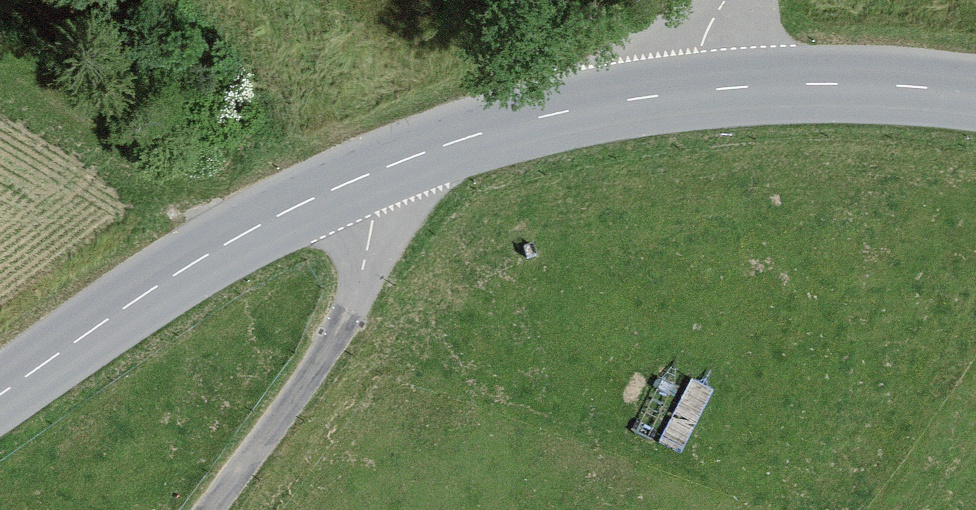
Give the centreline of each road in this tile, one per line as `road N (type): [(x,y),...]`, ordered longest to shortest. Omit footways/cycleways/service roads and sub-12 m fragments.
road 1 (secondary): [(379,161),(181,270),(0,396)]
road 2 (residential): [(211,509),(317,371),(376,264),(387,215),(379,161)]
road 3 (secondary): [(683,89),(550,112),(379,161)]
road 4 (secondary): [(975,90),(828,79),(683,89)]

